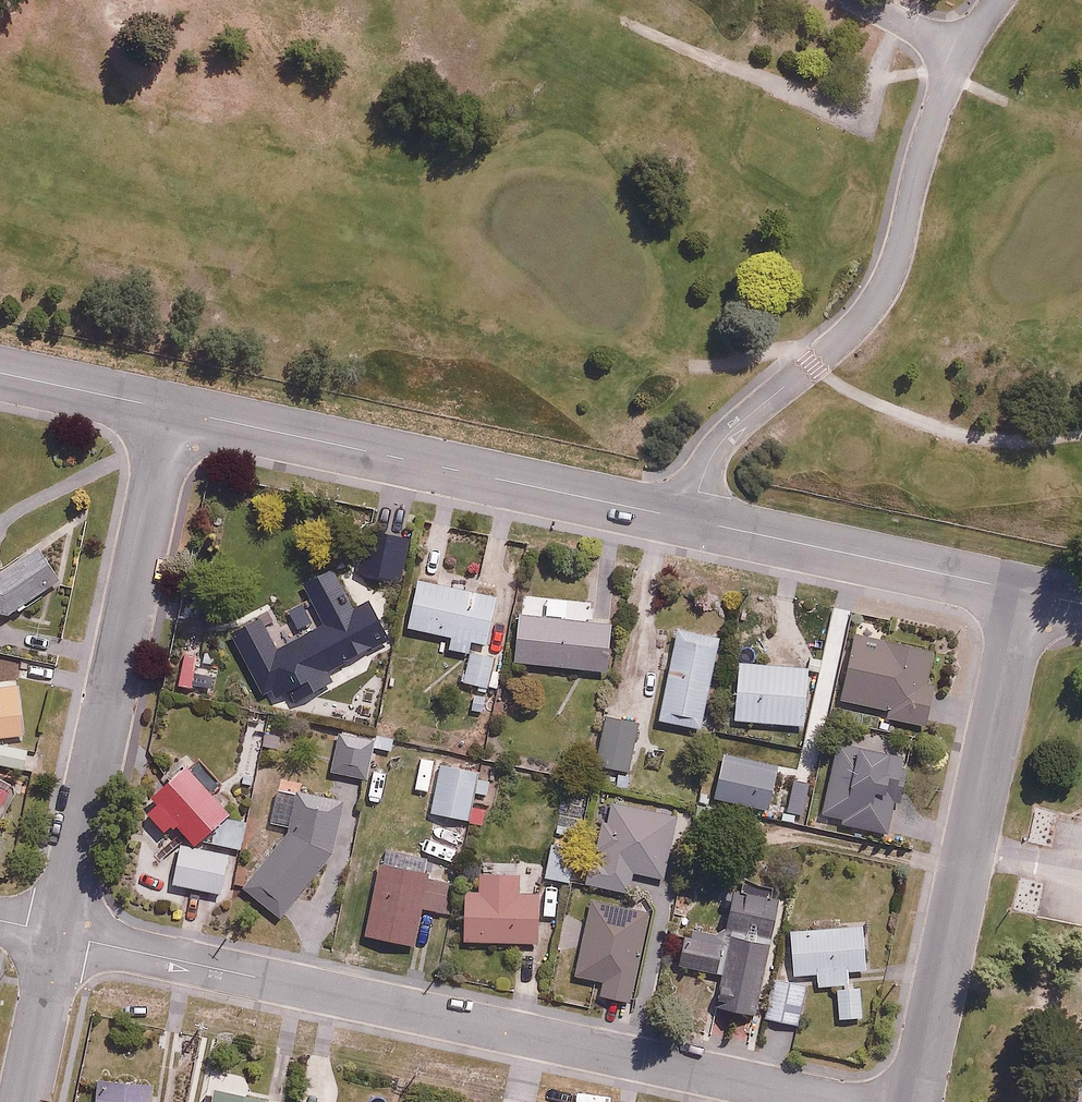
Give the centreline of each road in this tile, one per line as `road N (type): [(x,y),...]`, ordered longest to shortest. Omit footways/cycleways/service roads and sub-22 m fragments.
road 1 (residential): [(827,1101),(58,932)]
road 2 (residential): [(693,520),(717,446),(848,332),(883,289),(942,94),(998,0)]
road 3 (residential): [(171,410),(58,932)]
road 4 (residential): [(693,520),(171,410)]
road 5 (residential): [(1024,592),(913,1101)]
road 6 (residential): [(1024,592),(693,520)]
road 7 (residential): [(171,410),(0,373)]
road 8 (residential): [(58,932),(22,1101)]

